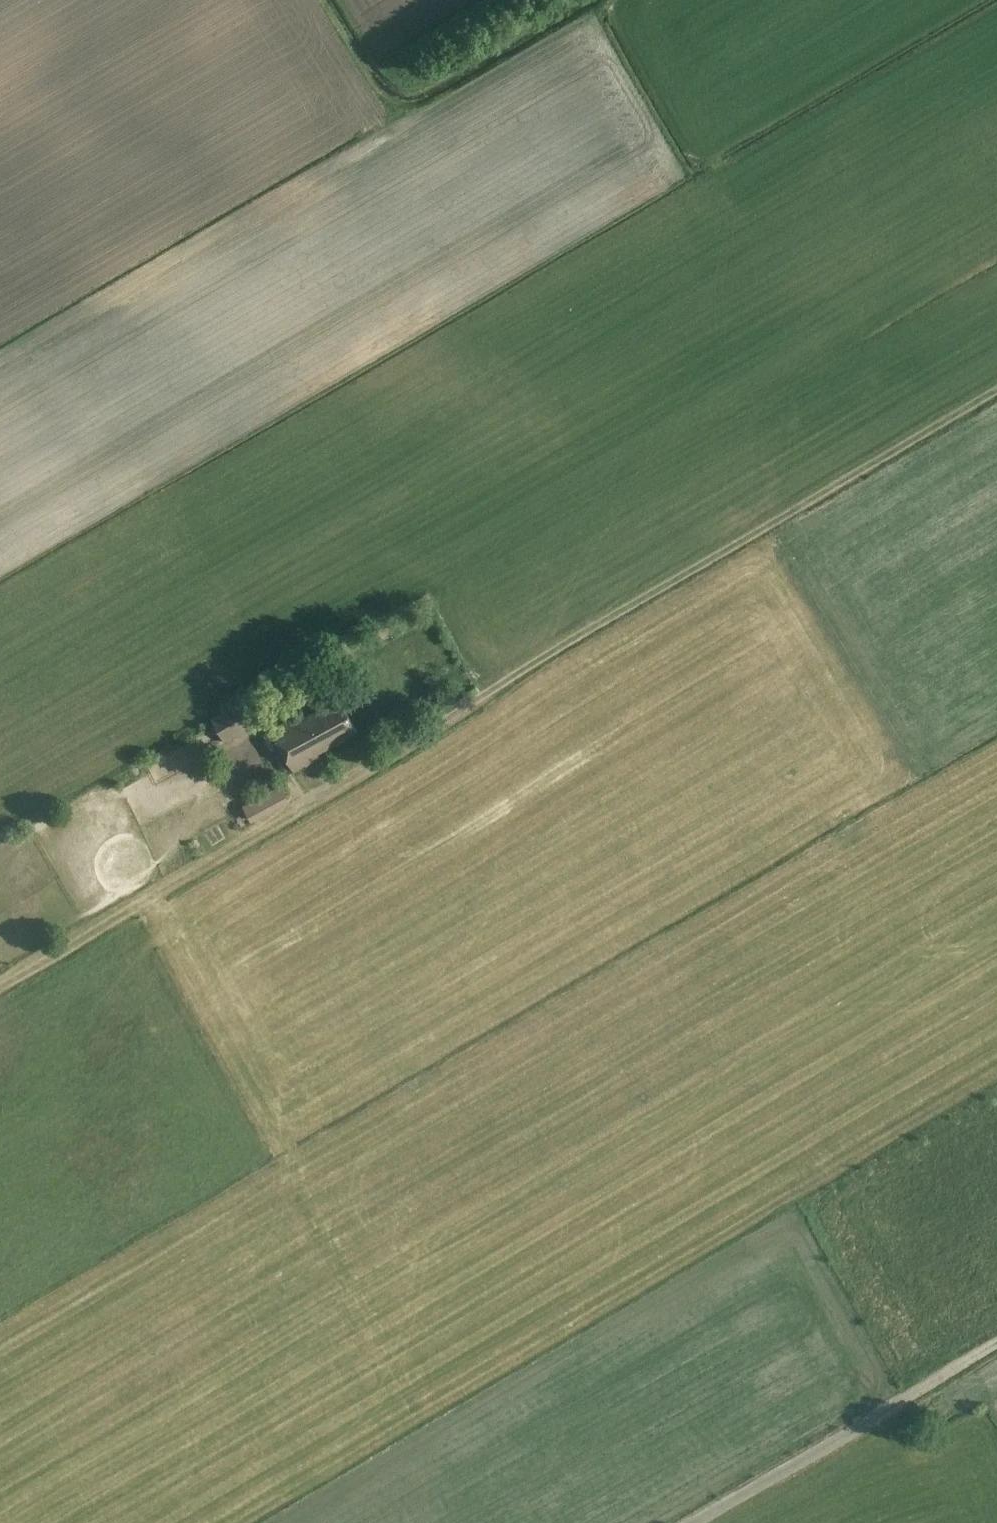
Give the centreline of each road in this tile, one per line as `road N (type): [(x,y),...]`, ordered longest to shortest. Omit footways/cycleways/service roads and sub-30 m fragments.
road 1 (unclassified): [(686,1522),(996,1343)]
road 2 (track): [(0,974),(299,795)]

